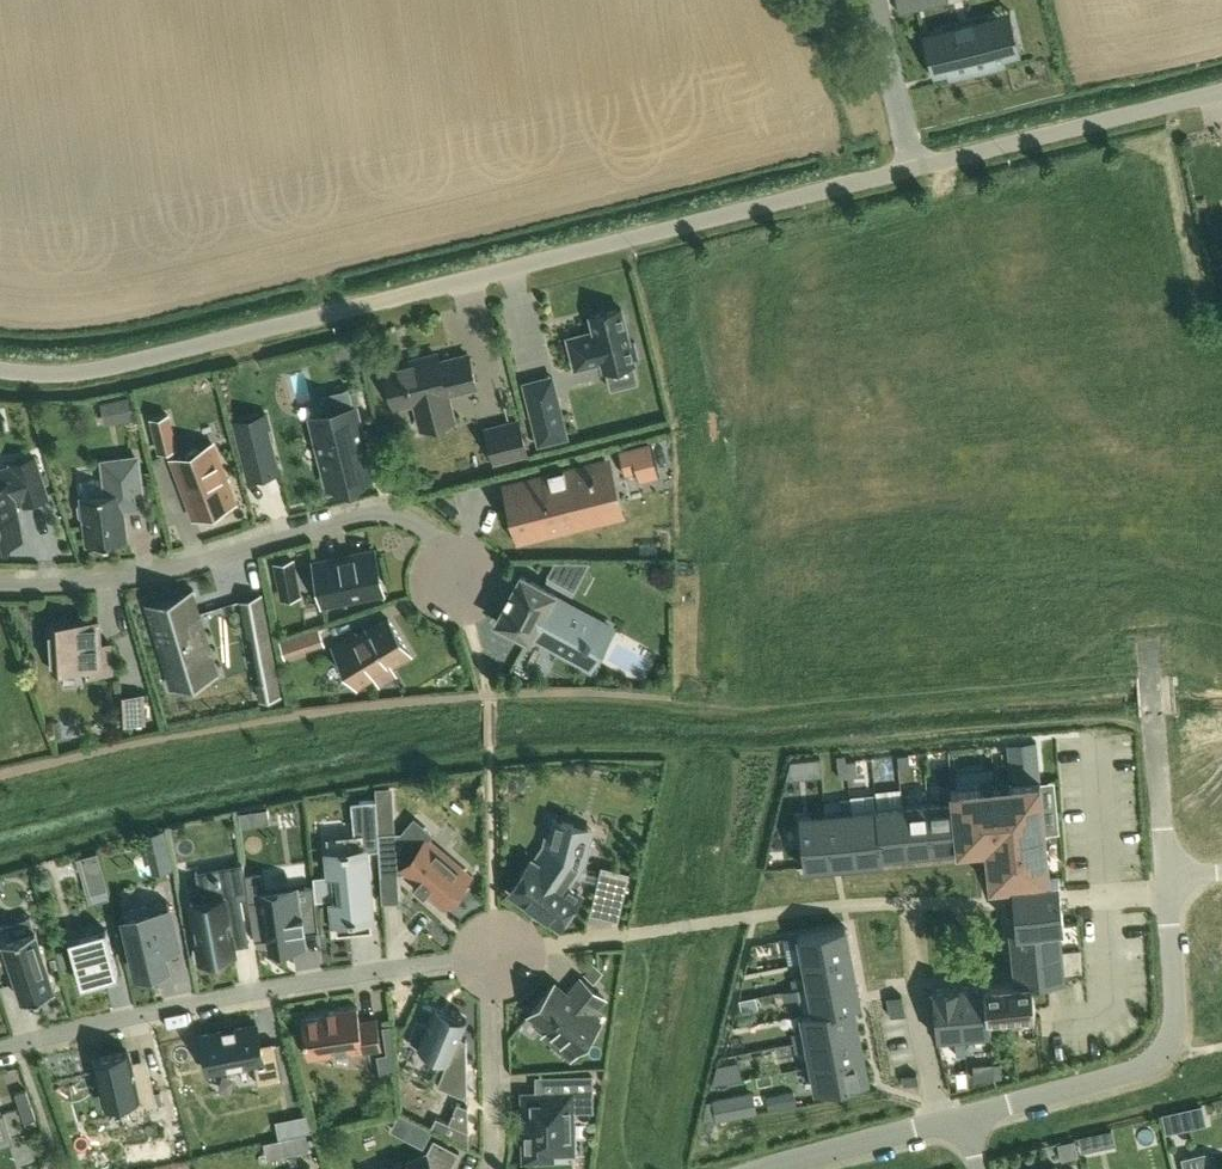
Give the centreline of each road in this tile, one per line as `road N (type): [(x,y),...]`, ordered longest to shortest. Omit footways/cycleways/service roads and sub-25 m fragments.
road 1 (unclassified): [(1221,95),(201,349),(85,372),(0,369)]
road 2 (residential): [(494,958),(149,1009),(0,1049)]
road 3 (residential): [(457,583),(447,553),(395,510),(107,582),(0,584)]
road 4 (residential): [(968,1118),(1164,1056),(1174,1030),(1168,873)]
road 5 (residential): [(1168,873),(1149,644)]
road 6 (residential): [(494,958),(490,1168)]
road 7 (residential): [(772,1168),(968,1118)]
road 8 (track): [(915,171),(879,0)]

